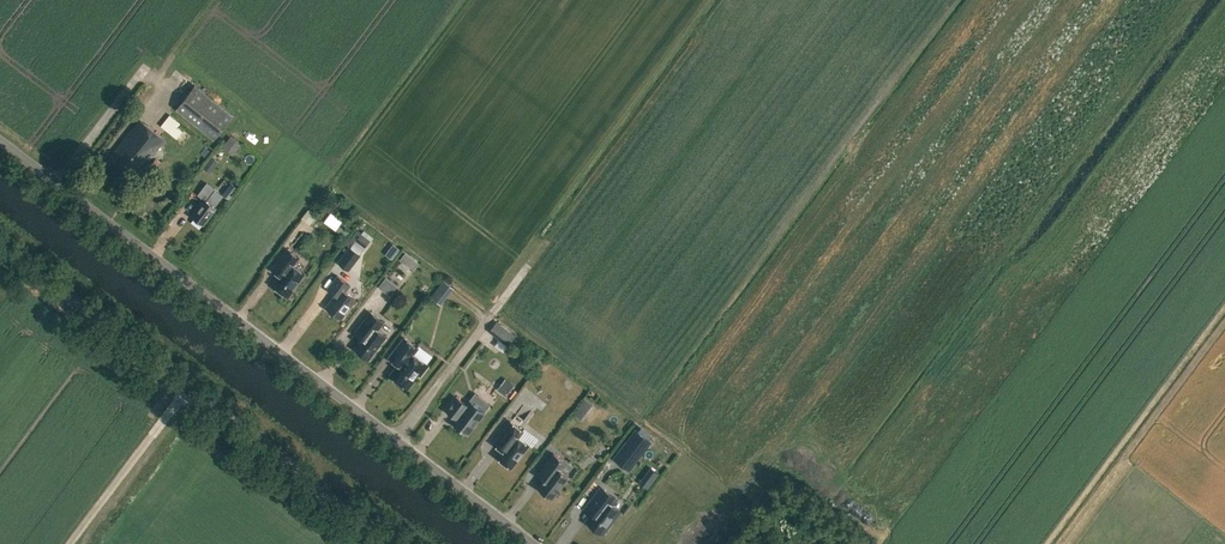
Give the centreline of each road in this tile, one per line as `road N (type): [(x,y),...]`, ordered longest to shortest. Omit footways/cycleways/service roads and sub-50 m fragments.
road 1 (unclassified): [(535,543),(0,140)]
road 2 (tertiary): [(393,543),(0,246)]

